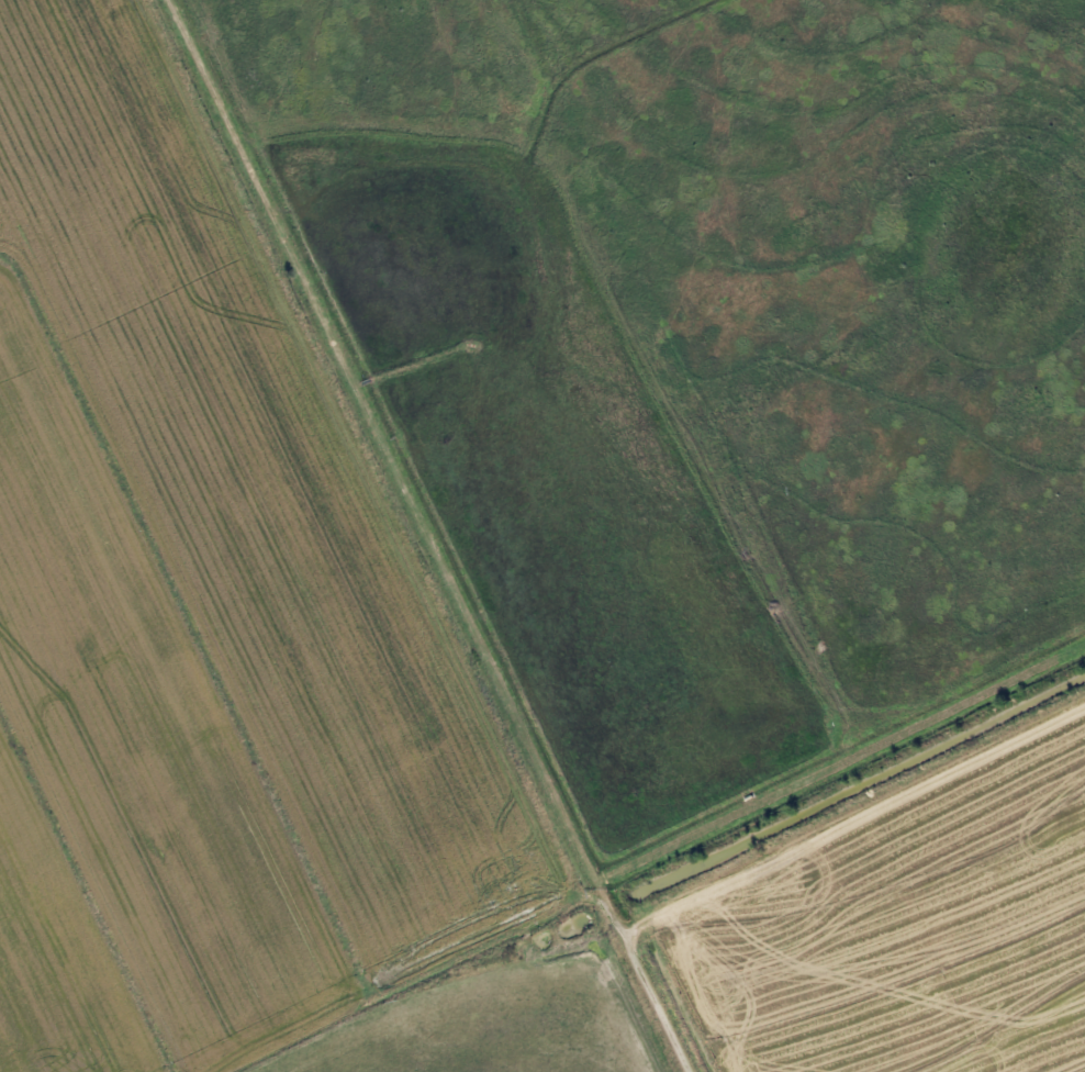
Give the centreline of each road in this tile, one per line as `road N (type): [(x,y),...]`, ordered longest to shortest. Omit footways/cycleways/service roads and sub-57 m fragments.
road 1 (residential): [(176,0),(694,1071)]

